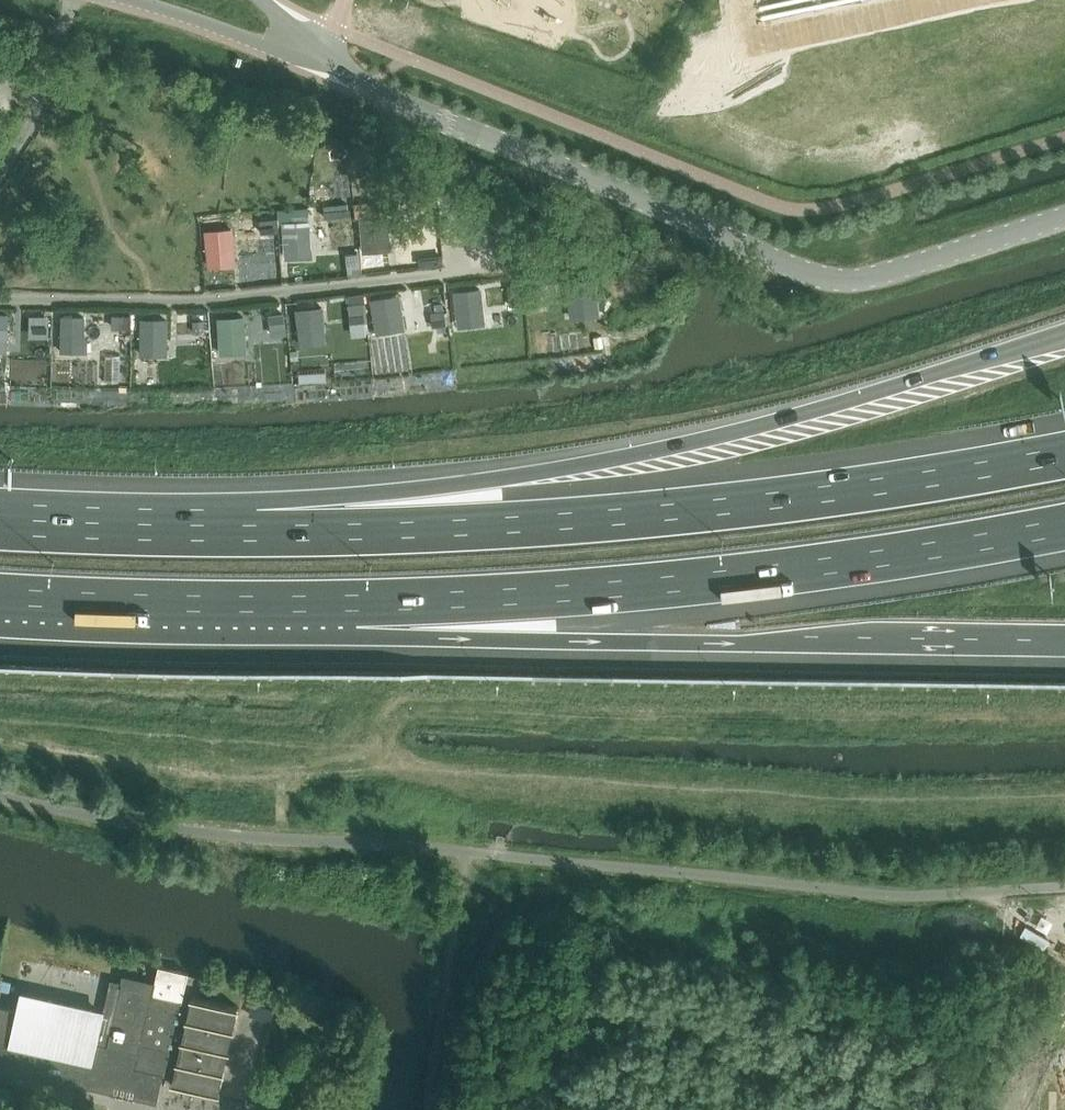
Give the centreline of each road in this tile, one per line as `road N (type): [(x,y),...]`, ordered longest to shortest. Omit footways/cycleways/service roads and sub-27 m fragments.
road 1 (motorway): [(1064,338),(628,456),(255,525)]
road 2 (motorway): [(1064,456),(630,515),(255,525)]
road 3 (unclassified): [(1064,216),(881,276),(822,281),(322,70)]
road 4 (motorway): [(355,602),(686,583),(1064,526)]
road 5 (motorway): [(355,602),(557,640),(1064,642)]
road 6 (motorway): [(0,597),(355,602)]
road 7 (motorway): [(255,525),(0,518)]
road 8 (unclassified): [(126,0),(322,70)]

